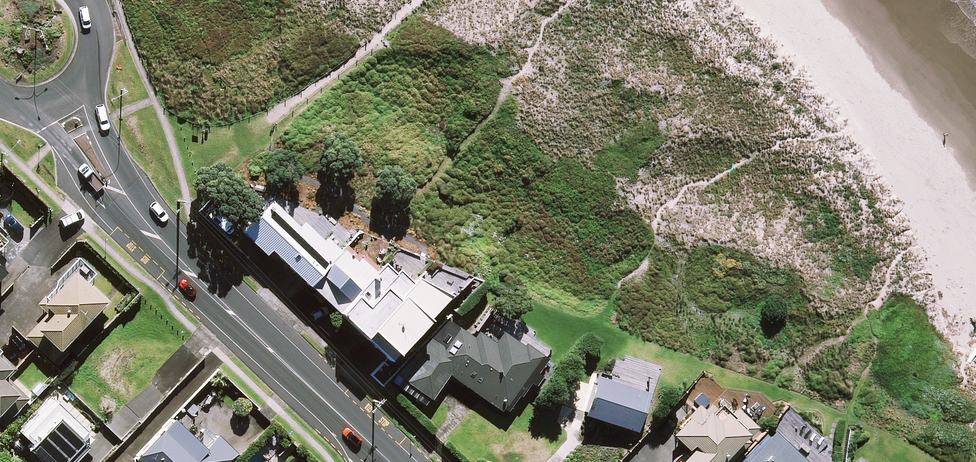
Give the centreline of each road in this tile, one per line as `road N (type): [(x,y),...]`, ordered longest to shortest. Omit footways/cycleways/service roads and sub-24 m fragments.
road 1 (tertiary): [(121,205),(391,461)]
road 2 (tertiary): [(93,69),(100,124),(122,172),(121,205)]
road 3 (tertiary): [(121,205),(91,188),(36,107)]

